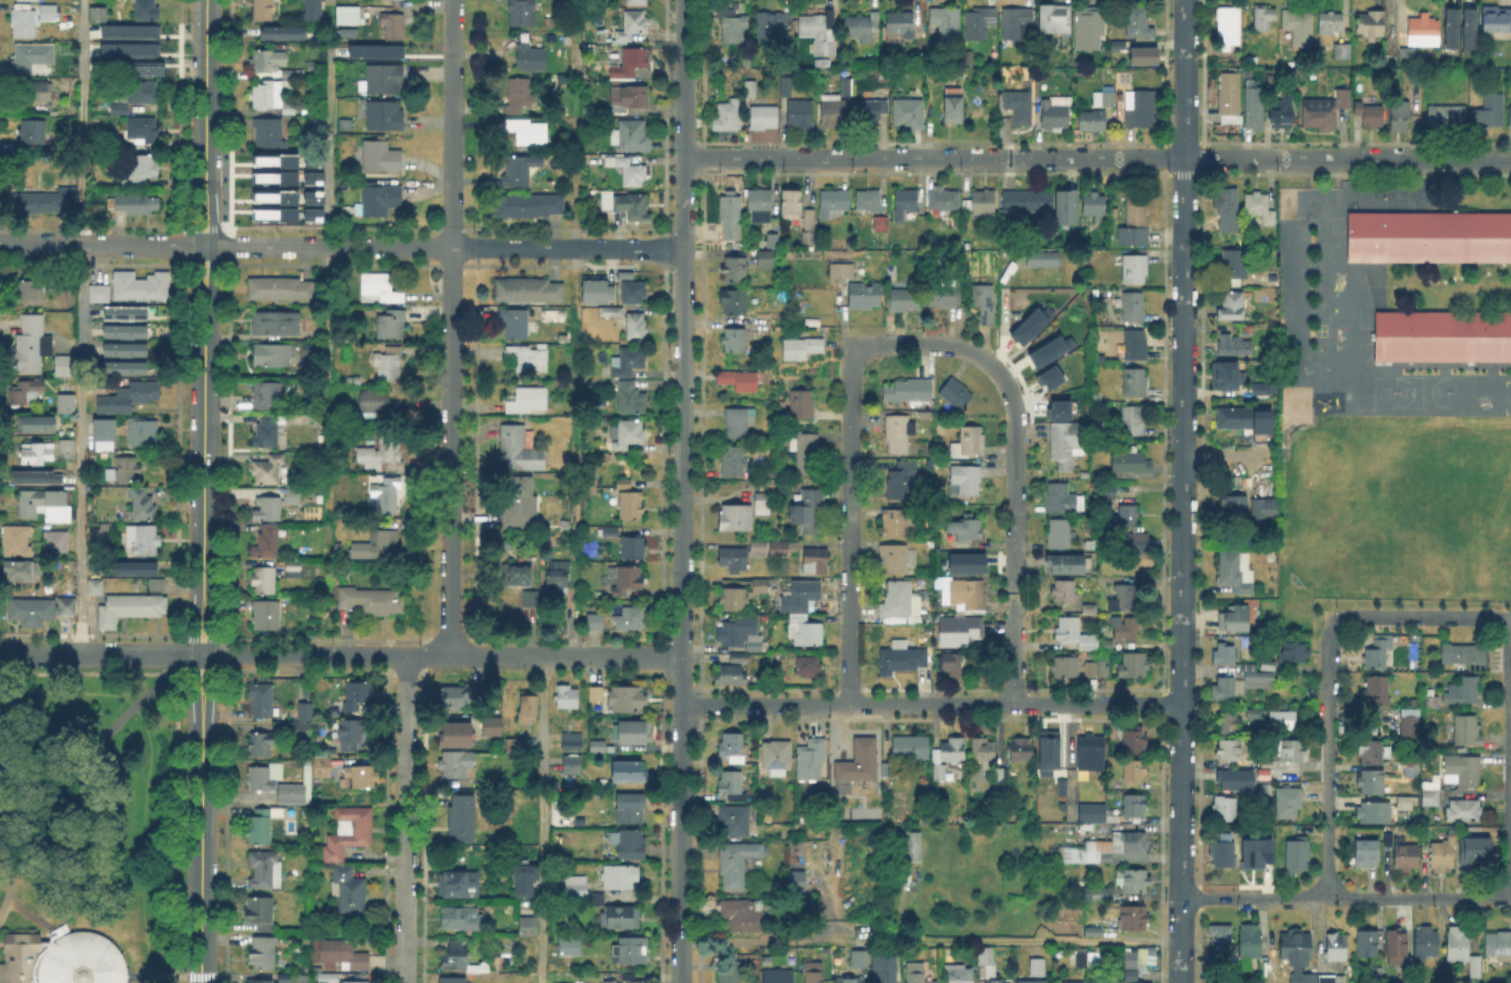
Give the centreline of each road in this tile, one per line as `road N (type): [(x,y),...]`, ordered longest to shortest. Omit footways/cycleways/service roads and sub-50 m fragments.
road 1 (tertiary): [(200,982),(206,0)]
road 2 (residential): [(1510,158),(685,156)]
road 3 (residential): [(1182,704),(1186,0)]
road 4 (residential): [(684,248),(0,243)]
road 5 (residential): [(1182,704),(682,705)]
road 6 (residential): [(1014,705),(1013,421),(1002,379),(954,345),(851,345)]
road 7 (residential): [(682,656),(684,248)]
road 8 (residential): [(406,655),(0,654)]
road 9 (residential): [(851,705),(851,345)]
road 10 (residential): [(451,337),(452,0)]
road 11 (residential): [(1510,898),(1181,898)]
road 12 (residential): [(405,982),(406,655)]
road 13 (residential): [(451,656),(451,337)]
road 14 (residential): [(1510,898),(1506,620)]
road 15 (residential): [(680,982),(682,705)]
road 16 (residential): [(1329,898),(1326,639),(1334,623)]
road 17 (residential): [(682,656),(451,656)]
road 18 (residential): [(1181,898),(1182,704)]
road 19 (residential): [(1506,620),(1334,623)]
road 20 (residential): [(685,156),(686,0)]

